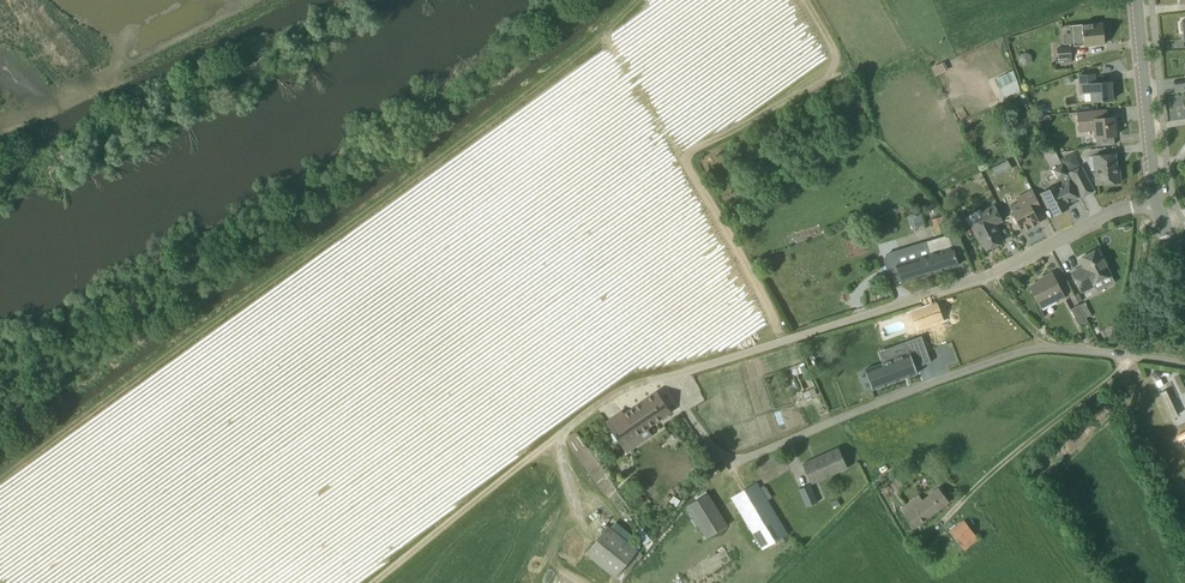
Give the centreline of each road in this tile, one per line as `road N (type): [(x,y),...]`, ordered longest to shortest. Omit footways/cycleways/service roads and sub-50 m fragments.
road 1 (residential): [(1184,365),(1033,348),(737,460),(718,452),(665,378),(971,279),(1112,212),(1156,201)]
road 2 (track): [(0,474),(540,80),(636,0)]
road 3 (track): [(601,31),(790,338)]
road 4 (track): [(375,582),(603,401),(665,378)]
road 5 (track): [(679,157),(834,71),(836,52),(806,0)]
road 6 (tertiary): [(1135,0),(1156,201)]
road 7 (track): [(1125,356),(1142,203)]
road 8 (track): [(1184,493),(1135,396),(1125,356)]

